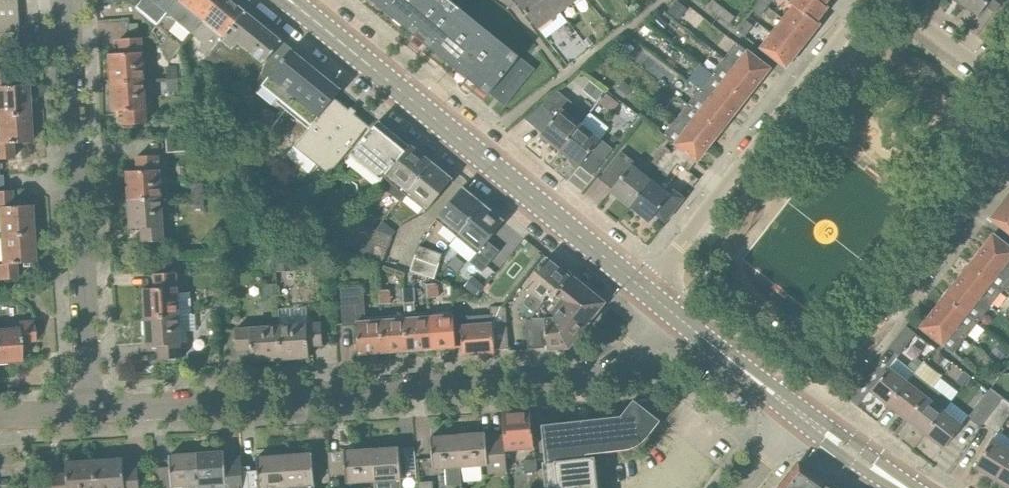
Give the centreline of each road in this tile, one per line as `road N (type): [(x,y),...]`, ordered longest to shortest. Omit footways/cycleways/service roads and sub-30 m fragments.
road 1 (residential): [(85,396),(592,372),(617,366),(665,306)]
road 2 (tertiary): [(647,290),(292,0)]
road 3 (residential): [(85,396),(71,0)]
road 4 (residential): [(647,290),(869,0)]
road 5 (residential): [(861,345),(1008,149)]
road 6 (tertiary): [(795,409),(665,306)]
road 7 (residential): [(1008,86),(890,0)]
road 8 (tertiary): [(907,487),(795,409)]

